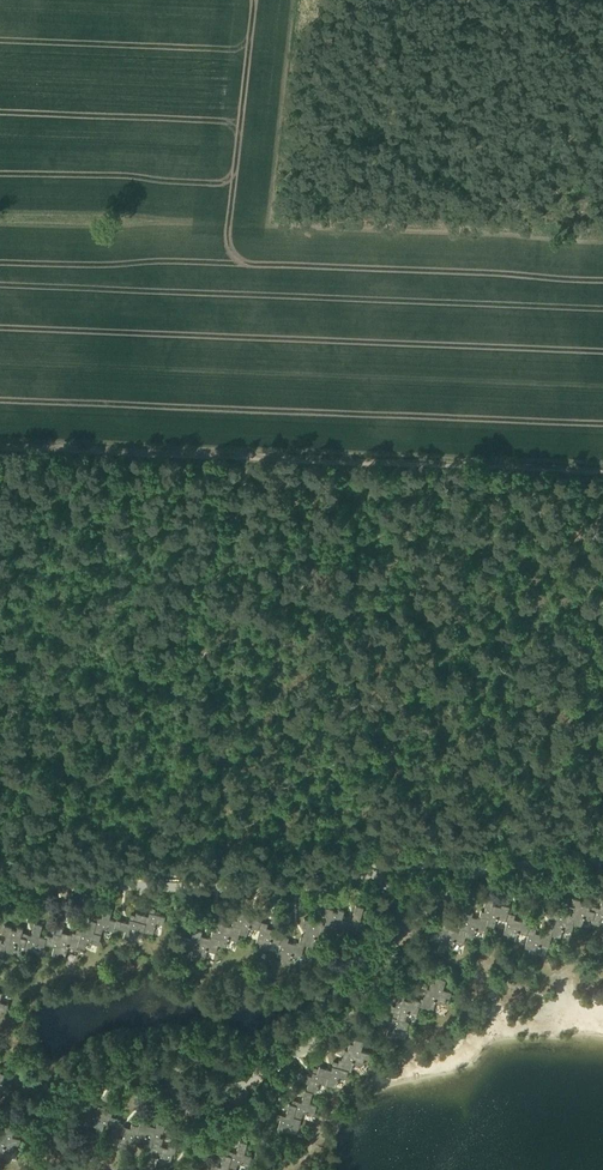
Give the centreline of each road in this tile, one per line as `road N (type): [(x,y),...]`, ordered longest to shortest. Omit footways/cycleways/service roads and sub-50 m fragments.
road 1 (track): [(602,472),(0,448)]

